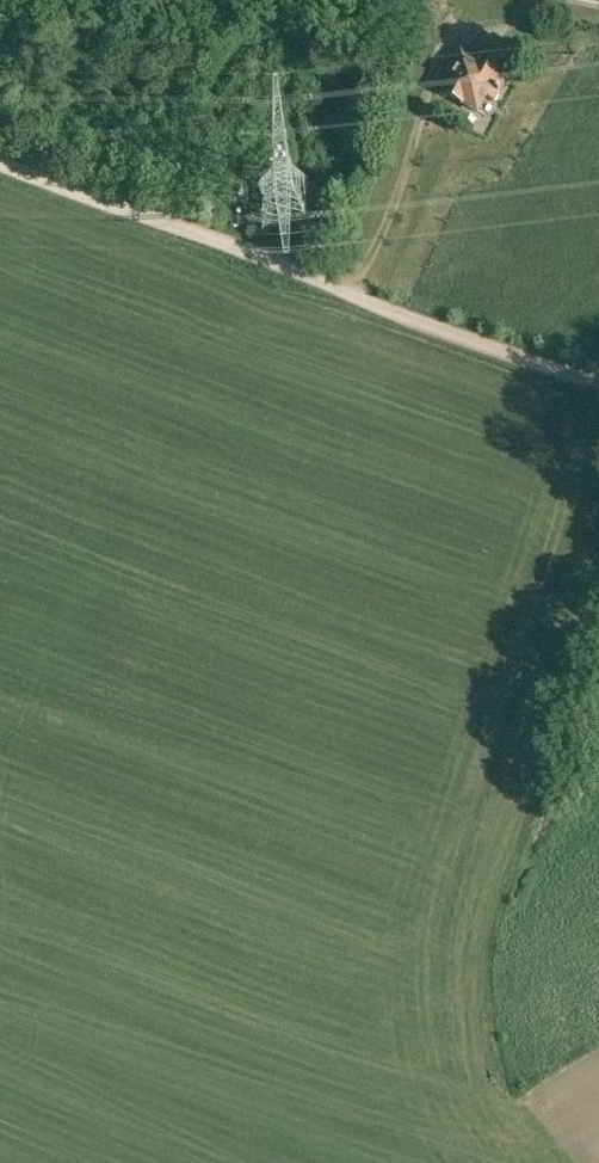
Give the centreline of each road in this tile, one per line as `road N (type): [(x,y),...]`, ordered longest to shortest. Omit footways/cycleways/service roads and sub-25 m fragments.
road 1 (track): [(0,166),(598,381)]
road 2 (track): [(241,251),(267,170),(268,0)]

